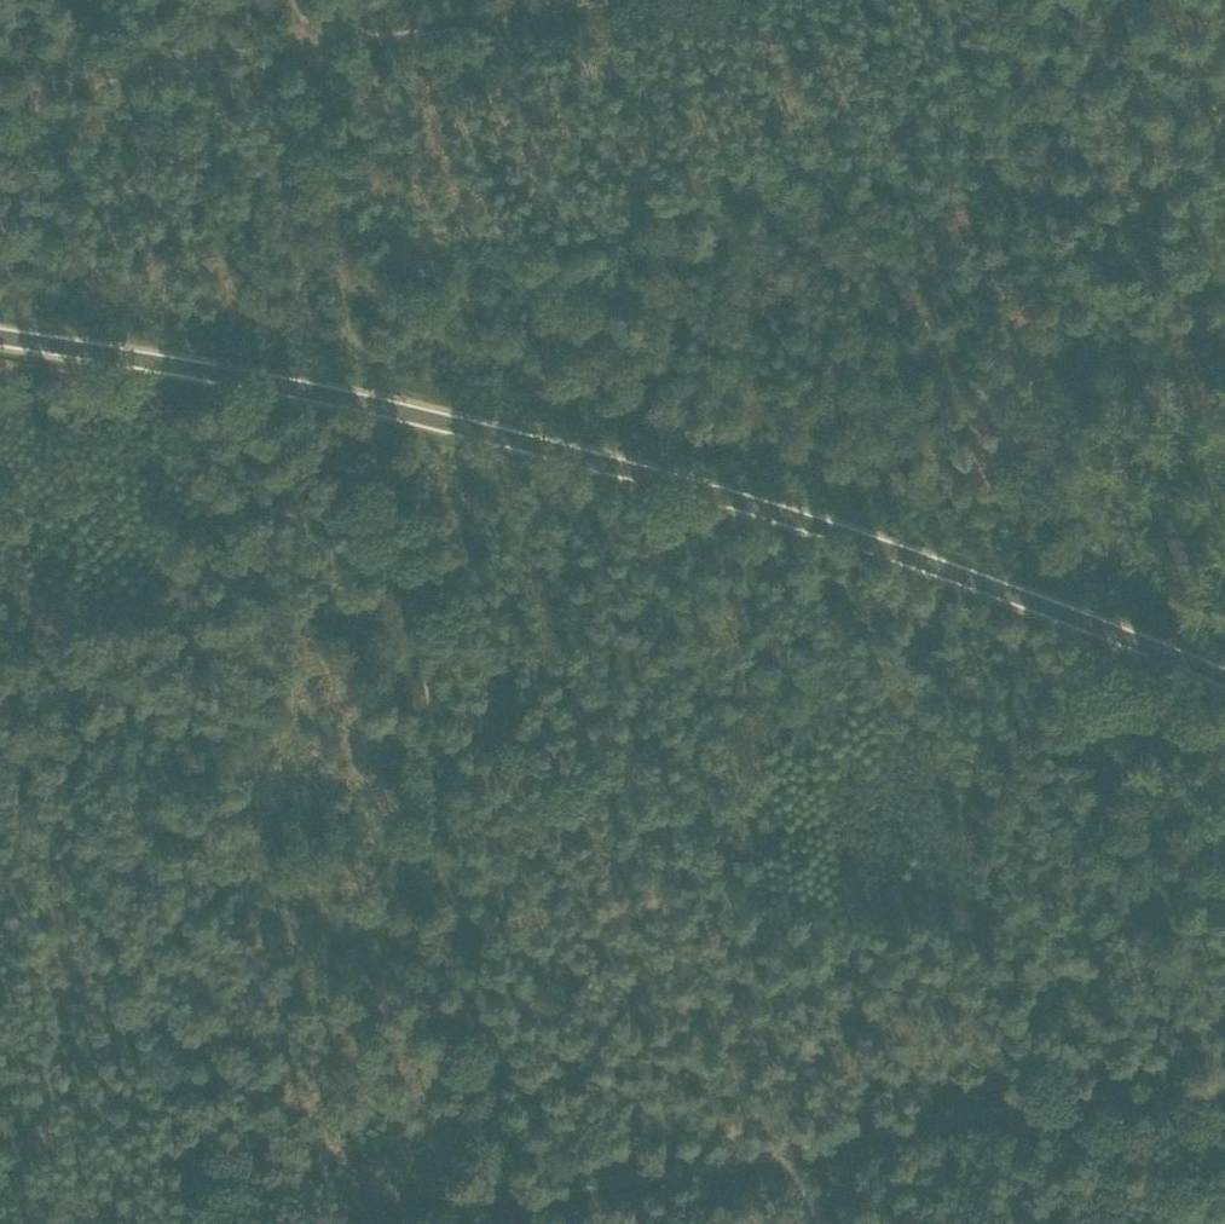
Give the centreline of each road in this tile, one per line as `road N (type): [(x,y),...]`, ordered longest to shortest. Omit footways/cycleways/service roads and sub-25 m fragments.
road 1 (unclassified): [(1224,667),(929,558),(693,484),(454,421),(160,358),(0,334)]
road 2 (track): [(375,404),(528,1223)]

